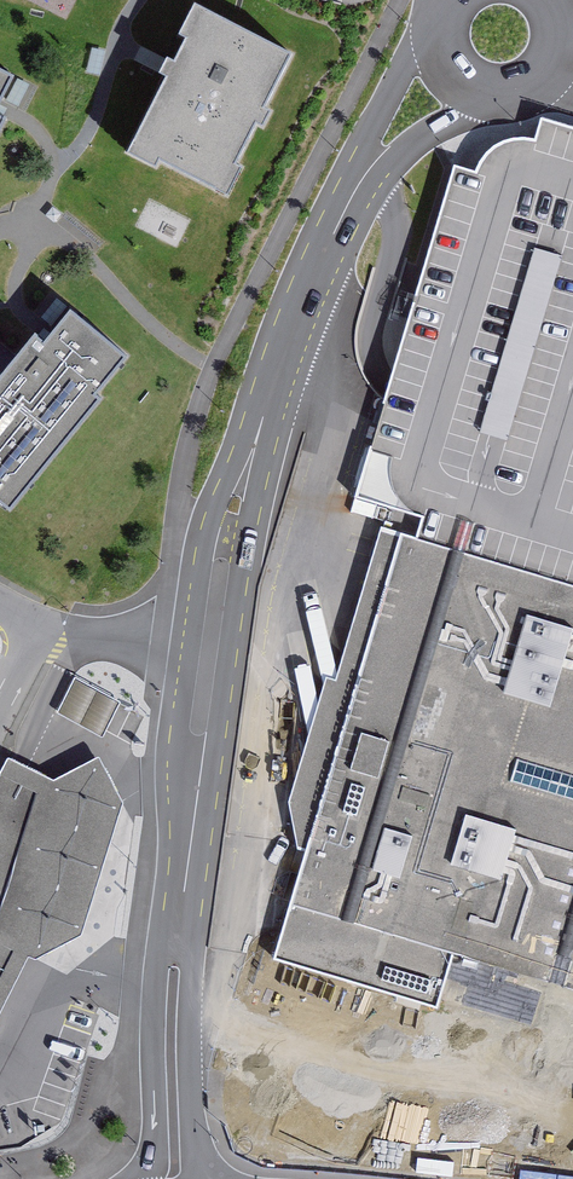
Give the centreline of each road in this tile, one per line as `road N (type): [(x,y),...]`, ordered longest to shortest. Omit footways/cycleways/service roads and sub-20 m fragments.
road 1 (residential): [(435,29),(395,61),(340,145),(289,243),(235,379),(162,789),(141,979),(137,1178)]
road 2 (residential): [(190,1178),(181,984),(250,508),(284,390),(342,243),(380,178),(426,135),(490,101)]

